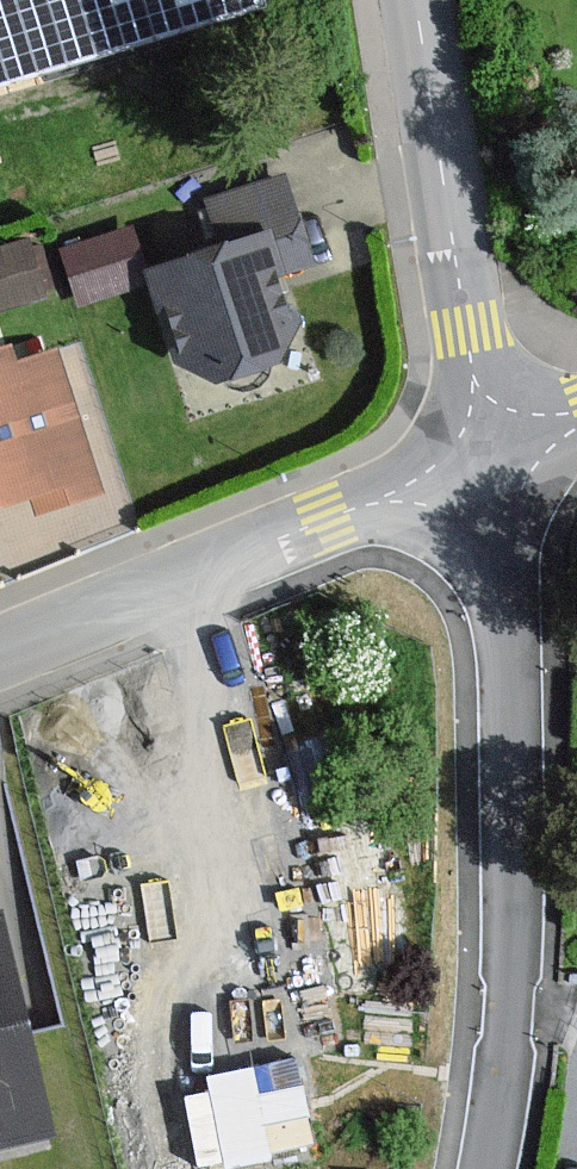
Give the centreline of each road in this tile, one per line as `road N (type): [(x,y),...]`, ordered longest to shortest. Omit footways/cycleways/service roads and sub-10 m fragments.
road 1 (residential): [(487,1168),(504,1065),(512,893),(509,639),(481,463)]
road 2 (residential): [(481,463),(0,658)]
road 3 (residential): [(481,463),(418,0)]

